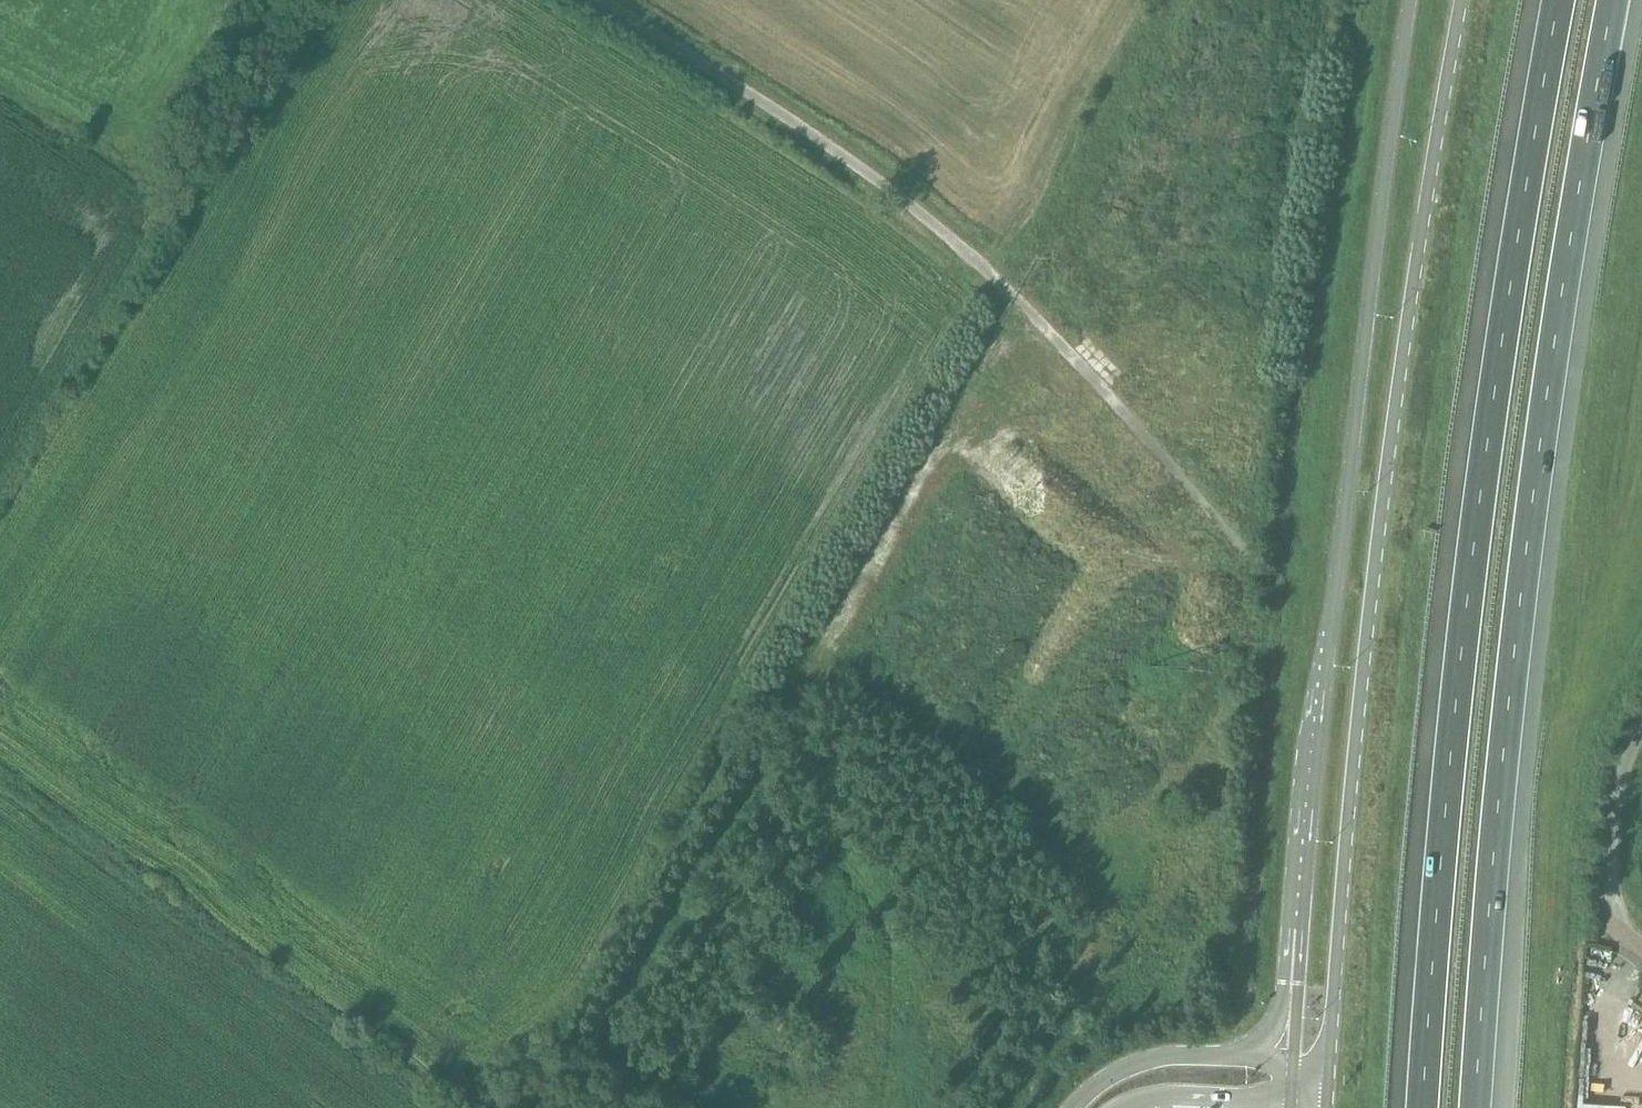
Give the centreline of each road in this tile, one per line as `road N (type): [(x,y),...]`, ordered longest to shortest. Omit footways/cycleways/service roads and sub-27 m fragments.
road 1 (motorway): [(1476,1107),(1546,401),(1612,0)]
road 2 (motorway): [(1559,0),(1496,386),(1424,1107)]
road 3 (secondary): [(1328,1085),(1374,579),(1463,0)]
road 4 (secondary): [(1411,0),(1334,601),(1294,1061)]
road 5 (unclassified): [(1003,286),(867,173),(601,0)]
road 6 (unclassified): [(1294,1061),(1162,1057),(1107,1078),(1072,1107)]

